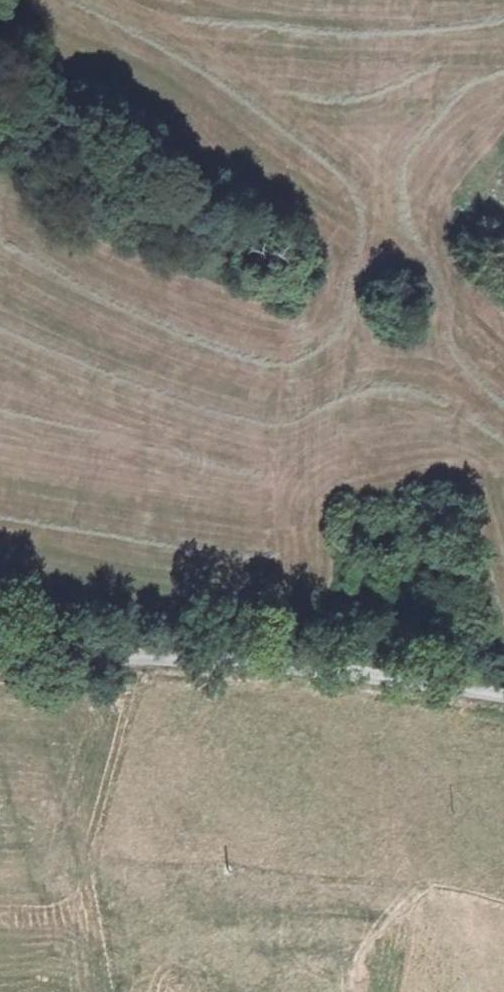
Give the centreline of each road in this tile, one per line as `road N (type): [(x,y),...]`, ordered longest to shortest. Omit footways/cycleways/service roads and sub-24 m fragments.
road 1 (unclassified): [(503,696),(338,671),(0,644)]

